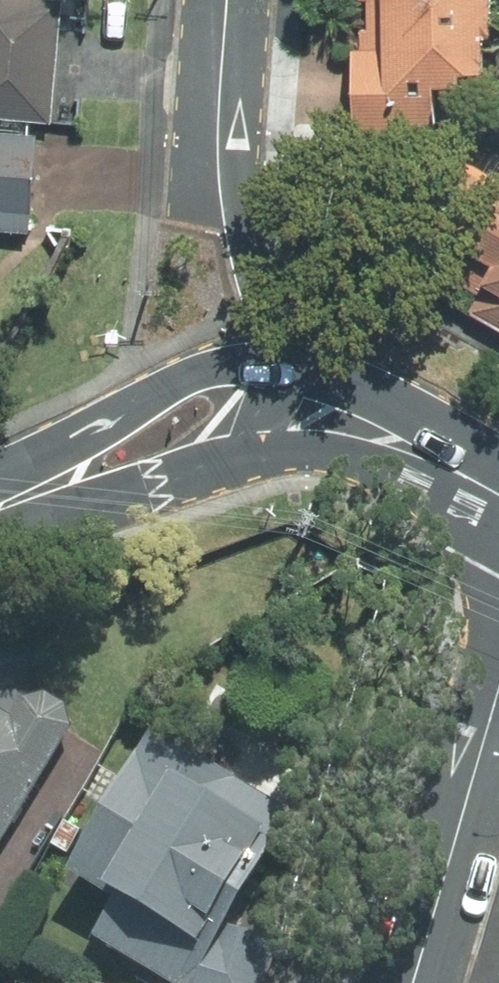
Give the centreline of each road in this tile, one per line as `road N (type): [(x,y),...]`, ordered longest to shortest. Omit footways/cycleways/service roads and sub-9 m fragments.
road 1 (residential): [(227,0),(221,99),(226,194),(285,368)]
road 2 (tertiary): [(0,490),(177,388),(228,371),(285,368)]
road 3 (residential): [(413,982),(498,688)]
road 4 (tertiary): [(278,456),(0,524)]
road 5 (tertiary): [(285,368),(344,385),(498,493)]
road 6 (tertiary): [(498,510),(372,465),(278,456)]

